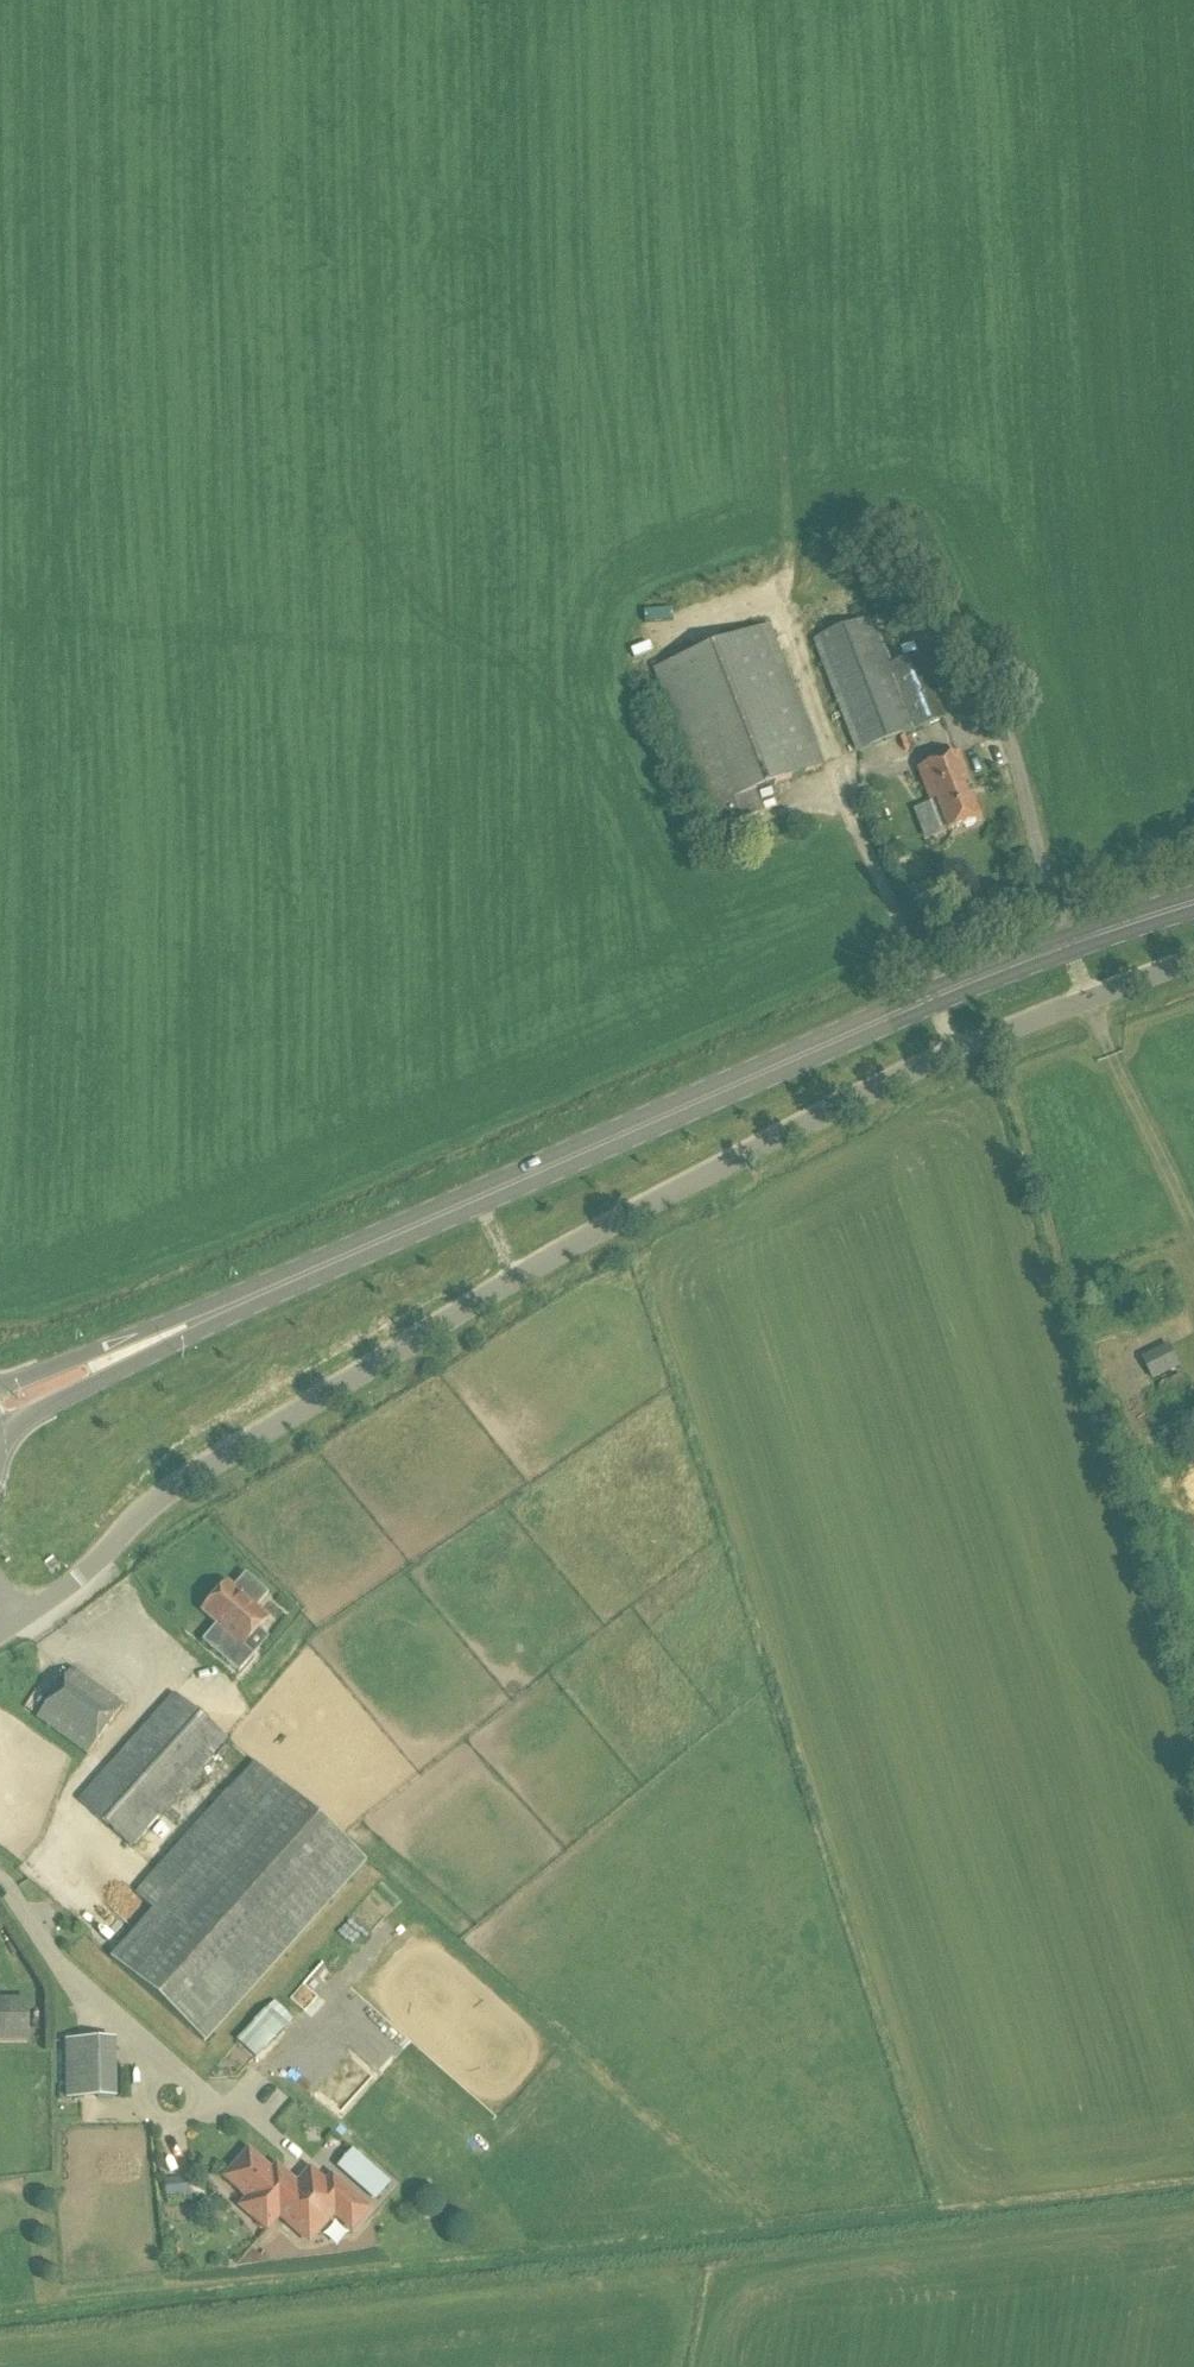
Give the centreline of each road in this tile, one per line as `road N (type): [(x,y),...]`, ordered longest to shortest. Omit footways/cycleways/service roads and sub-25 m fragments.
road 1 (unclassified): [(20,1620),(88,1576),(158,1500),(514,1277),(952,1053),(1193,964)]
road 2 (primary): [(111,1361),(931,1000),(1193,902)]
road 3 (primary): [(0,1426),(111,1361)]

